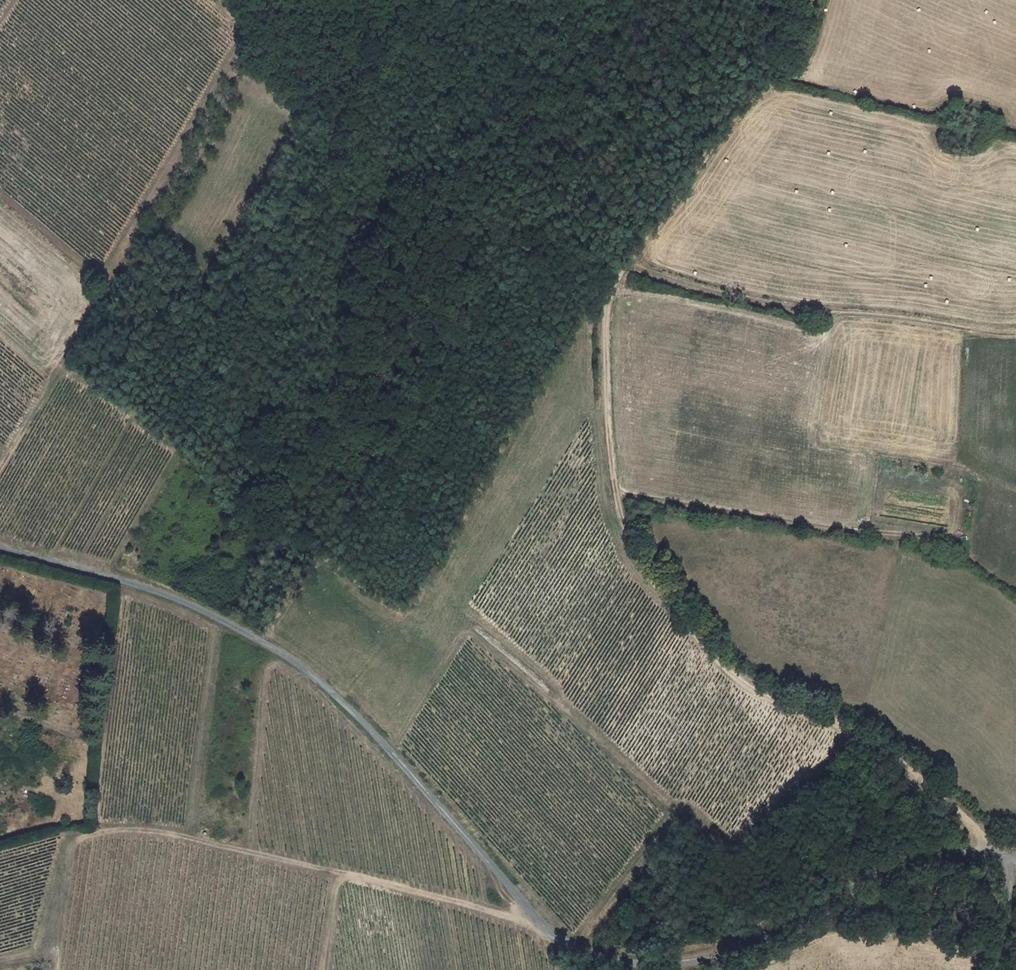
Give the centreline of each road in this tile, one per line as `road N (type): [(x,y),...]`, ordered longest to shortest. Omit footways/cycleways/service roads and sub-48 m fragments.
road 1 (track): [(995,969),(1012,857),(900,757),(742,680),(715,655),(629,537),(615,491),(608,297),(733,117),(779,65),(812,0)]
road 2 (unclassified): [(0,547),(182,602),(295,662),(418,782),(539,923),(575,947),(620,962),(706,958),(750,945),(909,863),(987,852),(1015,857)]
road 3 (track): [(539,923),(181,837),(103,831),(63,842),(45,949),(0,959)]
road 4 (track): [(223,0),(333,114),(435,197),(519,246),(618,275)]
road 5 (track): [(1015,332),(810,310),(625,264)]
road 6 (track): [(0,475),(110,290),(0,194)]
road 7 (track): [(615,491),(858,532),(962,541)]

